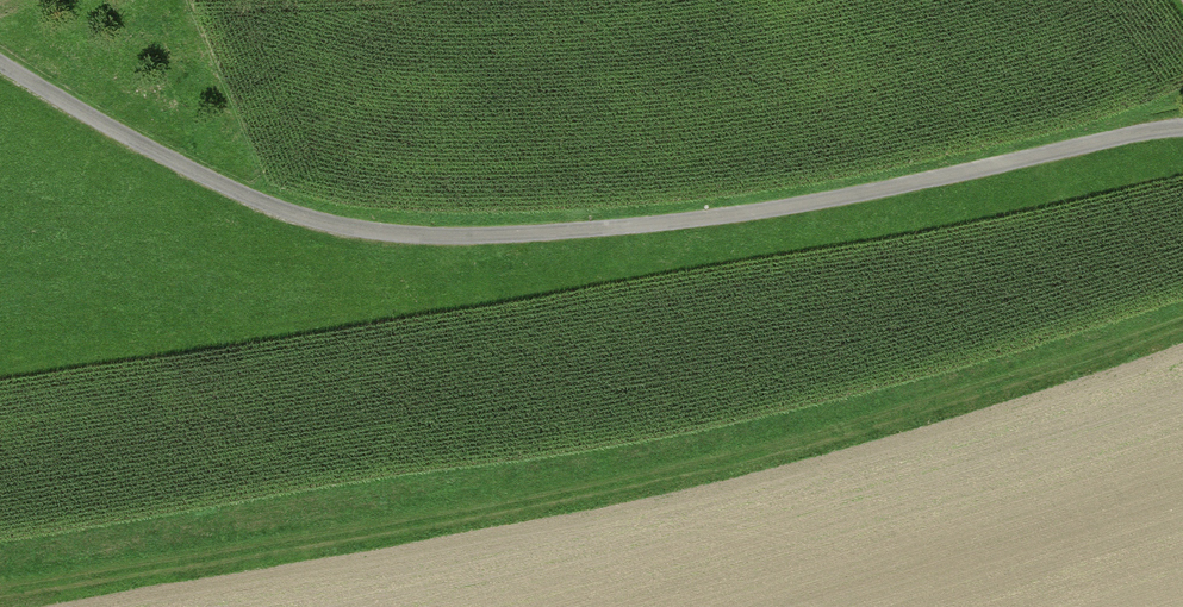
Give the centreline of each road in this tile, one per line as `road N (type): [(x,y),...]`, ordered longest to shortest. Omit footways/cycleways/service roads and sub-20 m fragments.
road 1 (track): [(0,61),(194,173),(334,229),(488,238),(664,225),(1182,129)]
road 2 (track): [(1182,331),(813,442),(443,524),(0,594)]

